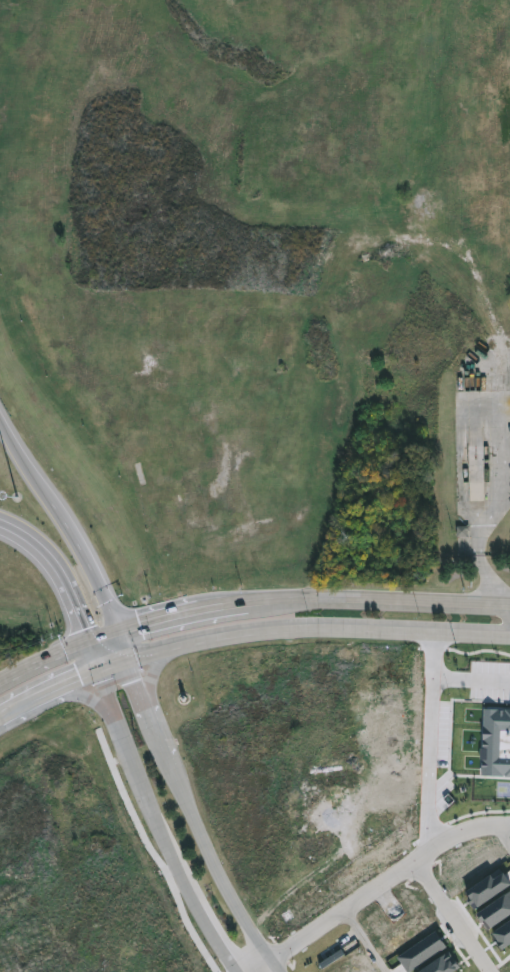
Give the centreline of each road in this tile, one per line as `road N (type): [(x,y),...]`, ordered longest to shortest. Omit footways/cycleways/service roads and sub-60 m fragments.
road 1 (secondary): [(124,658),(302,626),(509,632)]
road 2 (residential): [(509,830),(435,850),(274,964)]
road 3 (secondary): [(509,605),(351,597),(245,604)]
road 4 (tertiary): [(97,667),(164,842),(198,907)]
road 5 (tertiary): [(274,964),(165,758)]
road 6 (motorway): [(118,631),(47,495)]
road 7 (motorway): [(0,525),(55,566),(87,641)]
road 8 (secondary): [(245,604),(118,631)]
road 9 (residential): [(488,971),(418,862)]
road 10 (secondary): [(118,631),(0,680)]

